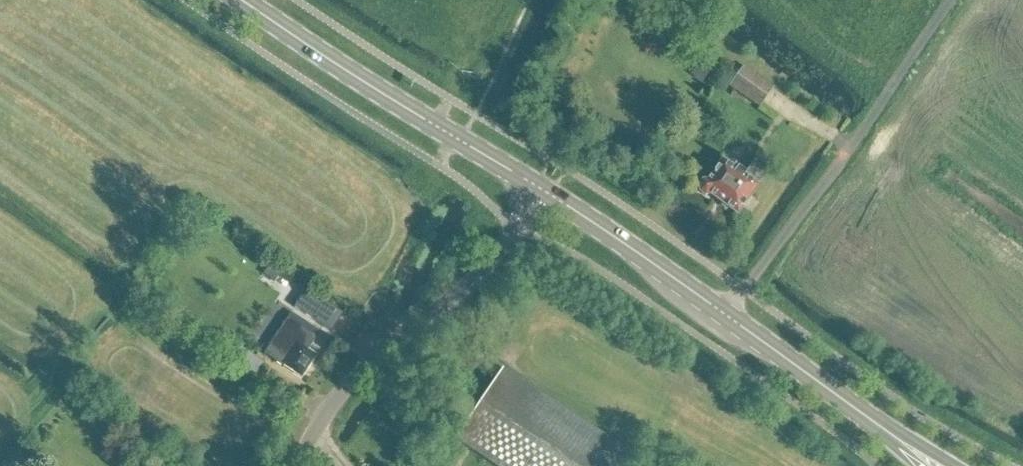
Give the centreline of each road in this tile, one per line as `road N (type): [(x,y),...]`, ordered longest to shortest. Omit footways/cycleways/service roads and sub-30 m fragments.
road 1 (unclassified): [(726,317),(947,0)]
road 2 (unclassified): [(293,465),(346,385),(477,276),(541,190)]
road 3 (primary): [(541,190),(240,0)]
road 4 (primary): [(911,450),(726,317)]
road 5 (primary): [(726,317),(541,190)]

